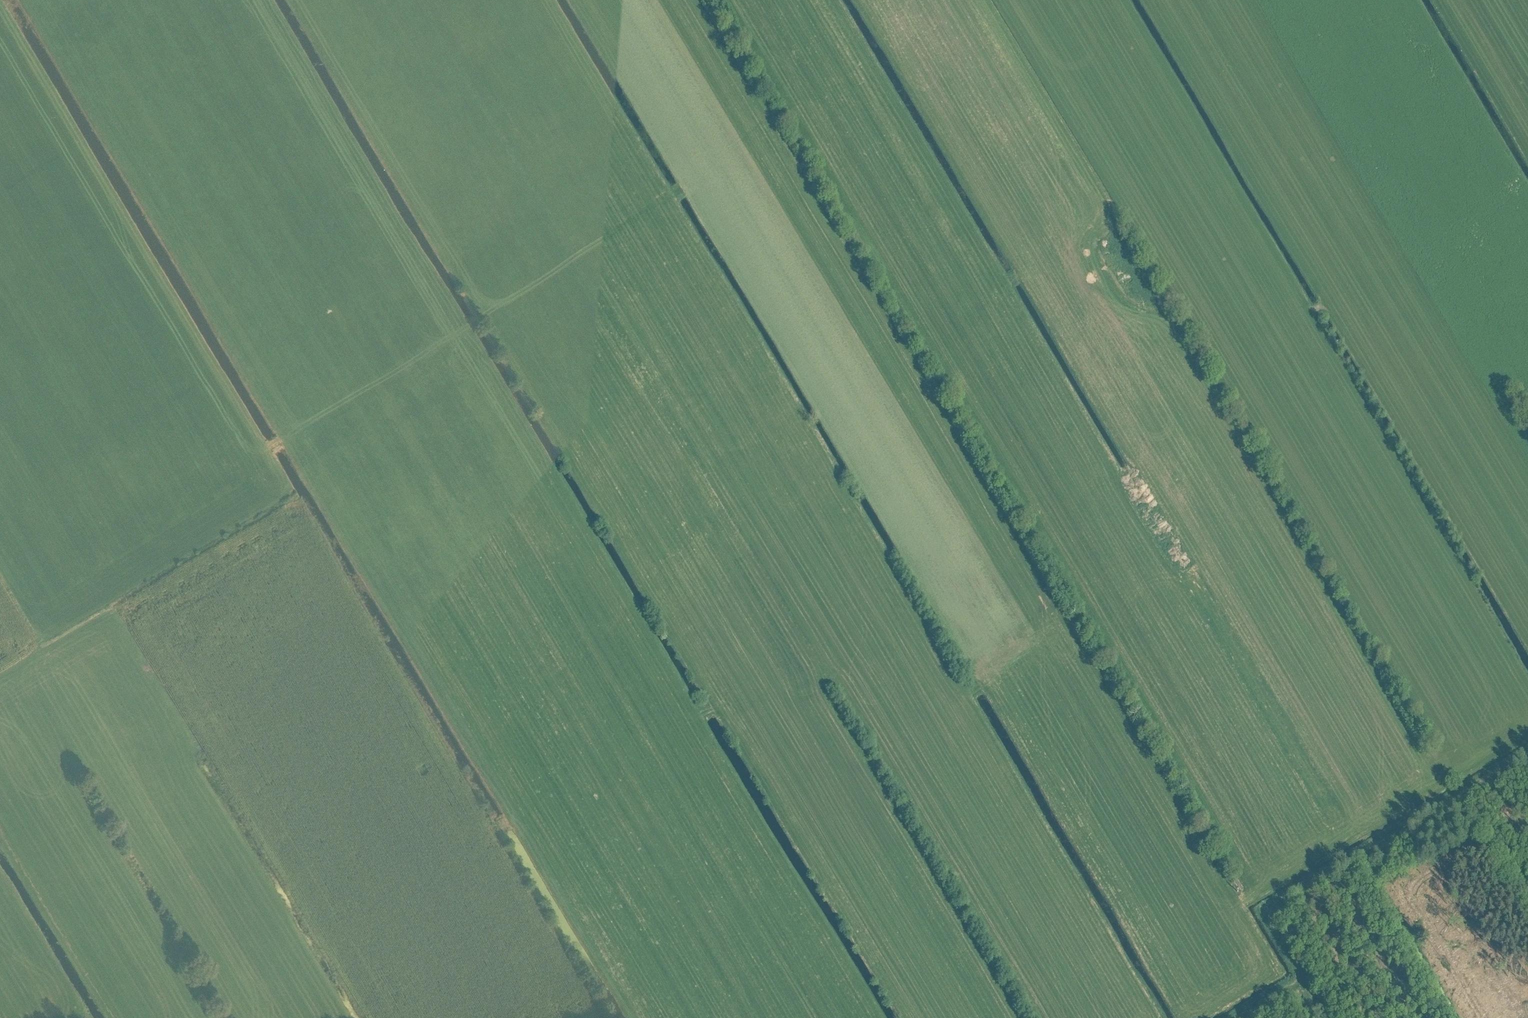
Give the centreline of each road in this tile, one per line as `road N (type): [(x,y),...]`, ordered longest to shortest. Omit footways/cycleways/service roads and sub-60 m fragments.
road 1 (track): [(1527,754),(1276,903),(1270,924),(1301,981)]

